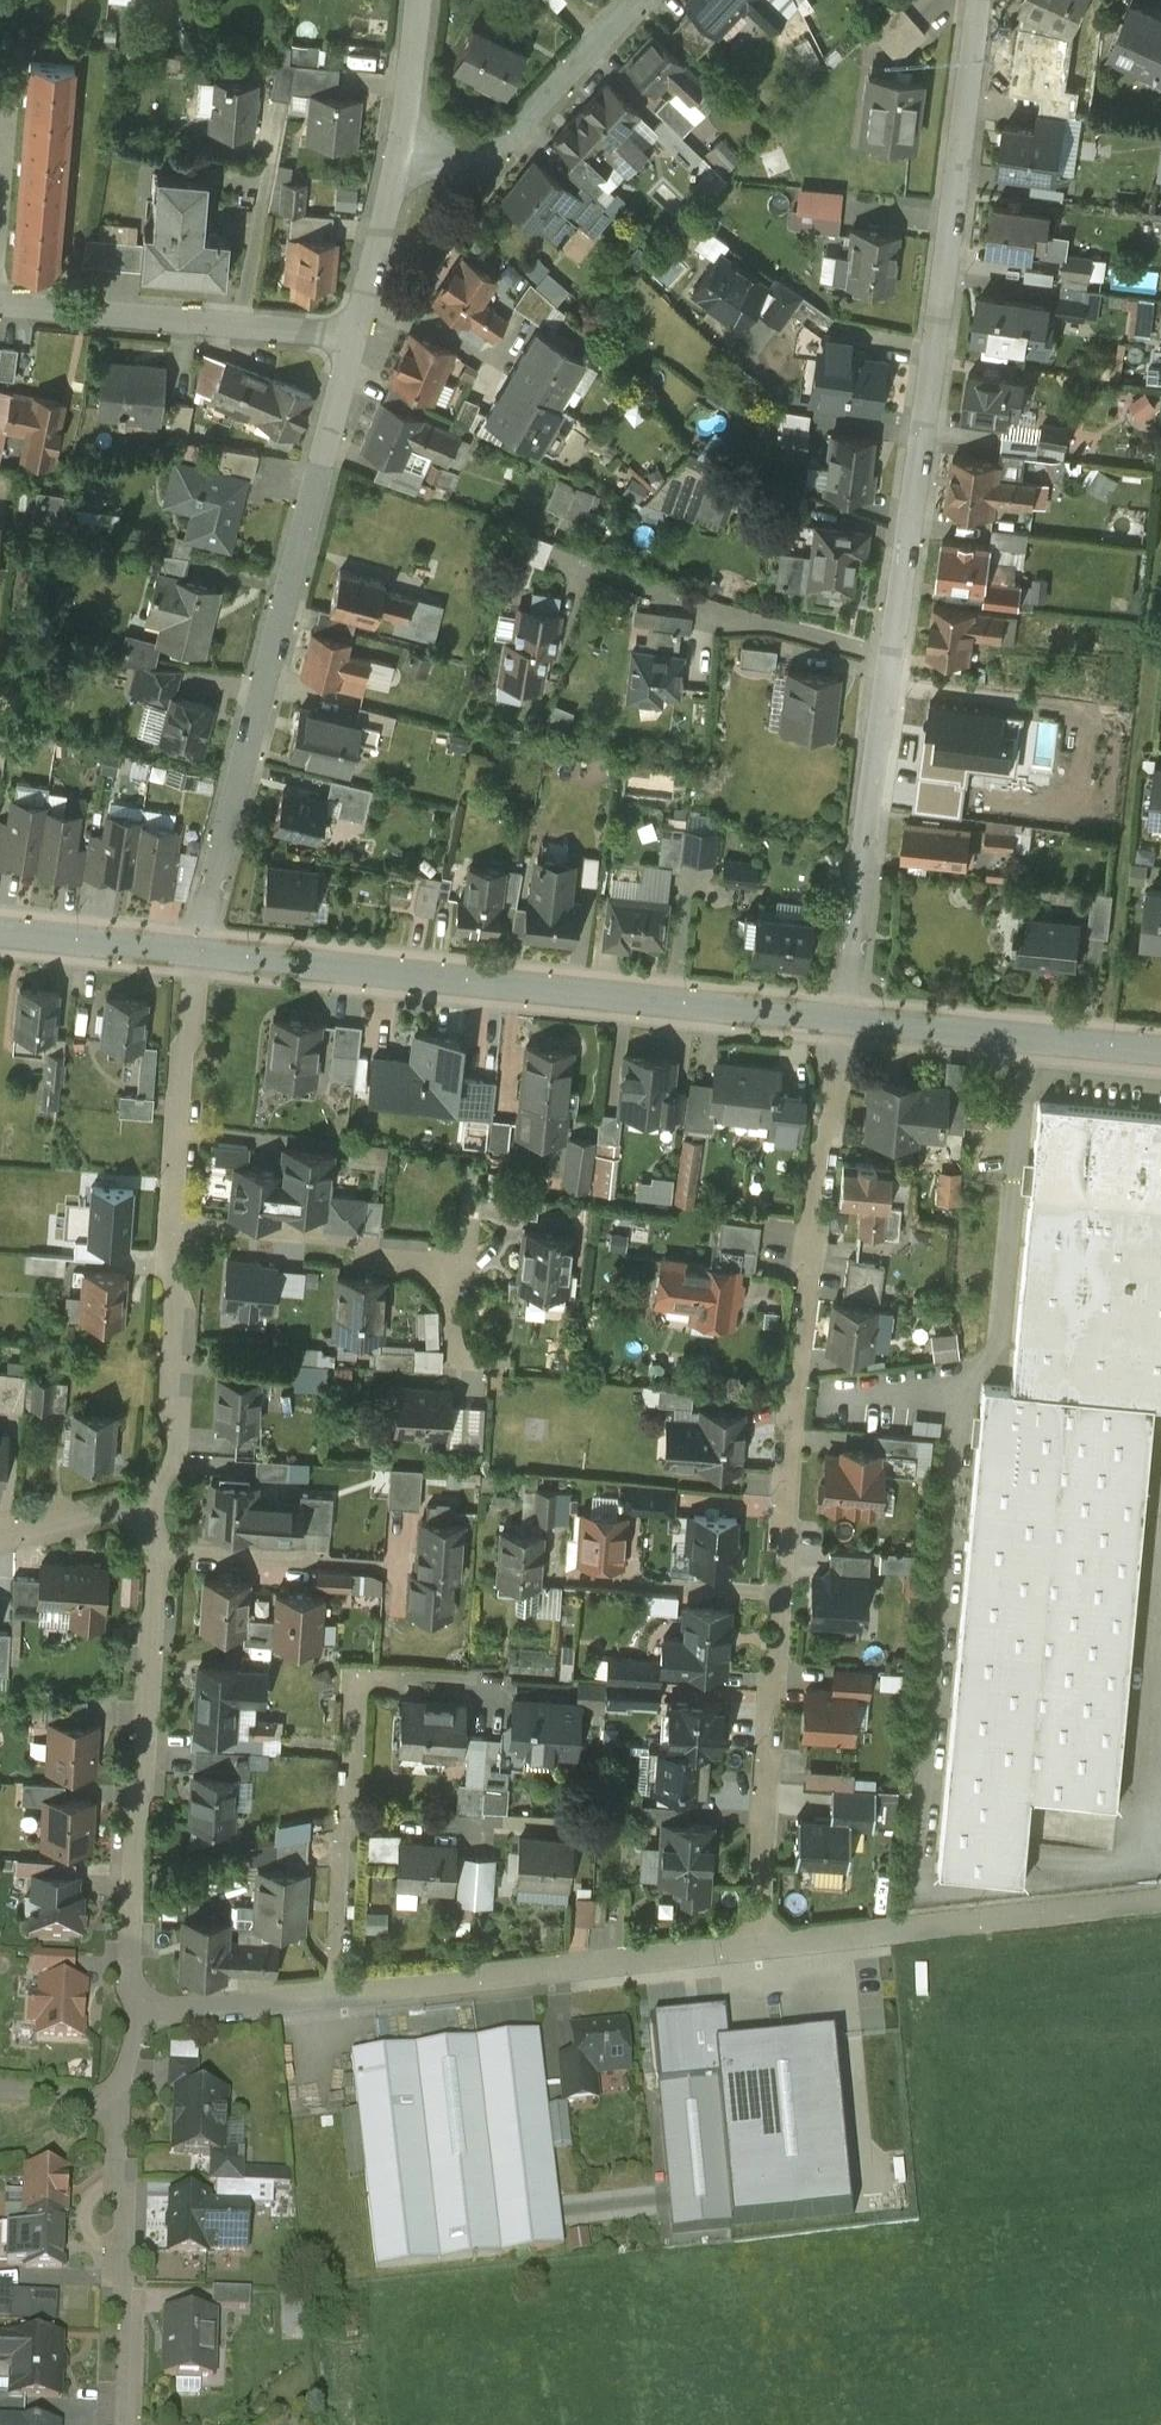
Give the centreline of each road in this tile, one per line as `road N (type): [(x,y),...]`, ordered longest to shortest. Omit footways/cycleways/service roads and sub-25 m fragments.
road 1 (residential): [(847,1022),(983,0)]
road 2 (residential): [(847,1022),(794,1408),(755,1943)]
road 3 (tertiary): [(847,1022),(203,946)]
road 4 (residential): [(203,946),(357,334)]
road 5 (residential): [(755,1943),(143,2015)]
road 6 (residential): [(173,1480),(143,2015)]
road 7 (residential): [(1160,1902),(755,1943)]
road 8 (residential): [(0,298),(357,334)]
road 9 (residential): [(188,1224),(432,1255),(447,1279),(456,1357)]
road 10 (residential): [(138,2093),(125,2424)]
road 11 (tertiary): [(1160,1050),(847,1022)]
road 12 (residential): [(400,157),(473,157),(506,143),(633,0)]
road 13 (residential): [(203,946),(188,1224)]
road 14 (residential): [(188,1224),(173,1480)]
road 15 (tertiary): [(203,946),(0,926)]
road 16 (residential): [(357,334),(400,157)]
road 17 (residential): [(173,1480),(0,1520)]
road 18 (residential): [(400,157),(424,0)]
road 19 (residential): [(138,2093),(0,2089)]

